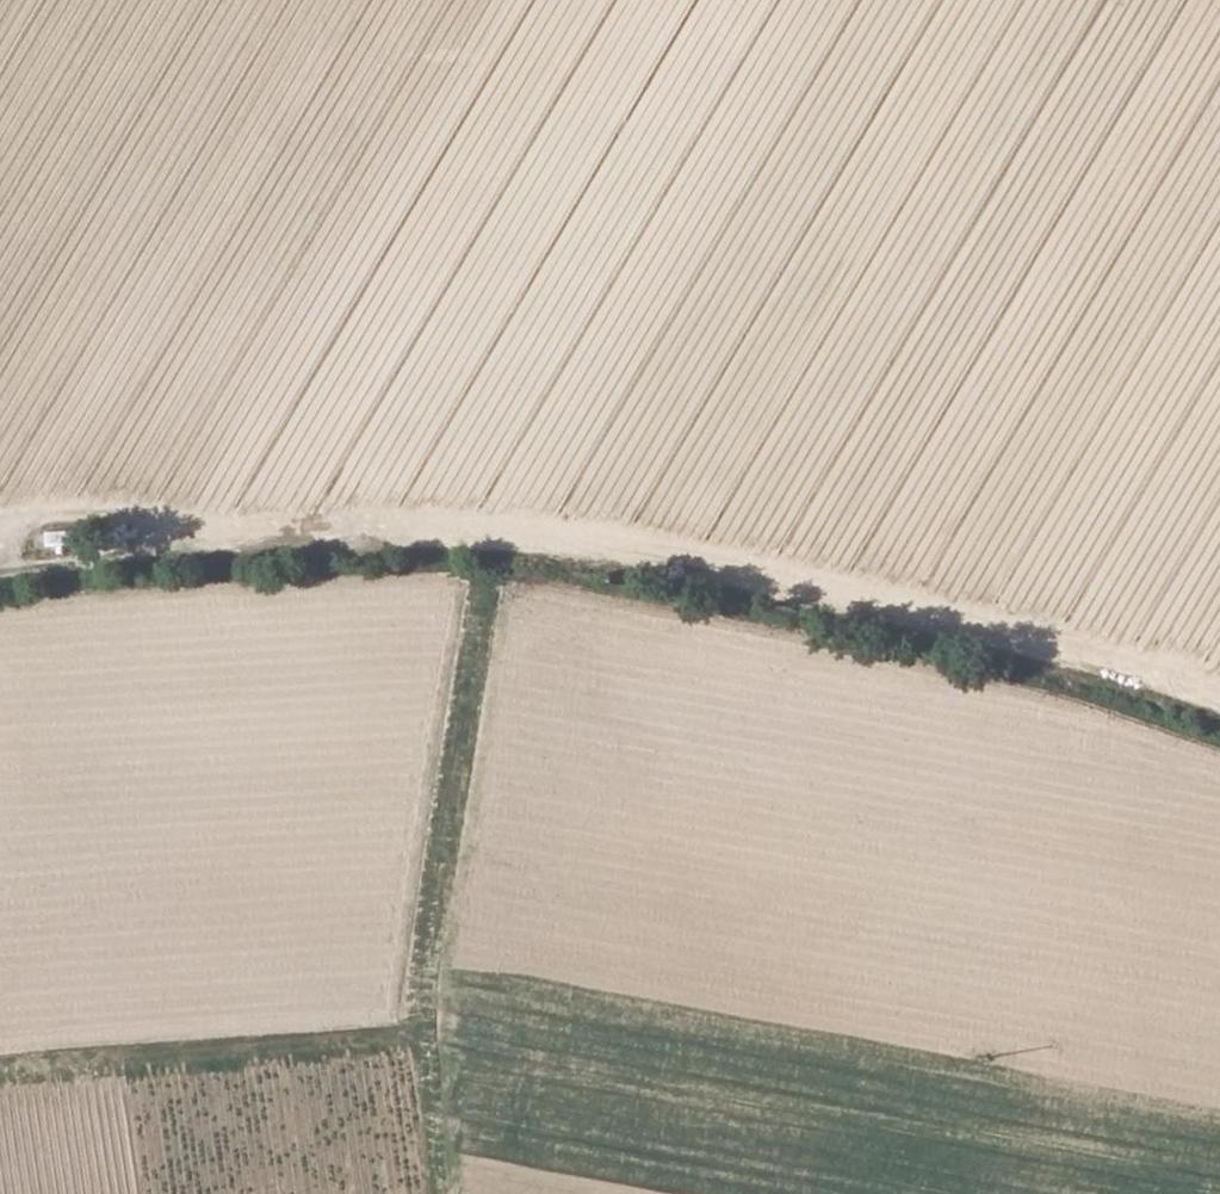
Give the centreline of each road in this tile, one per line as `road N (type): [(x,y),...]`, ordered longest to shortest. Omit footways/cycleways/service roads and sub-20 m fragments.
road 1 (track): [(0,575),(267,524),(515,530),(765,577),(1121,659),(1219,691)]

